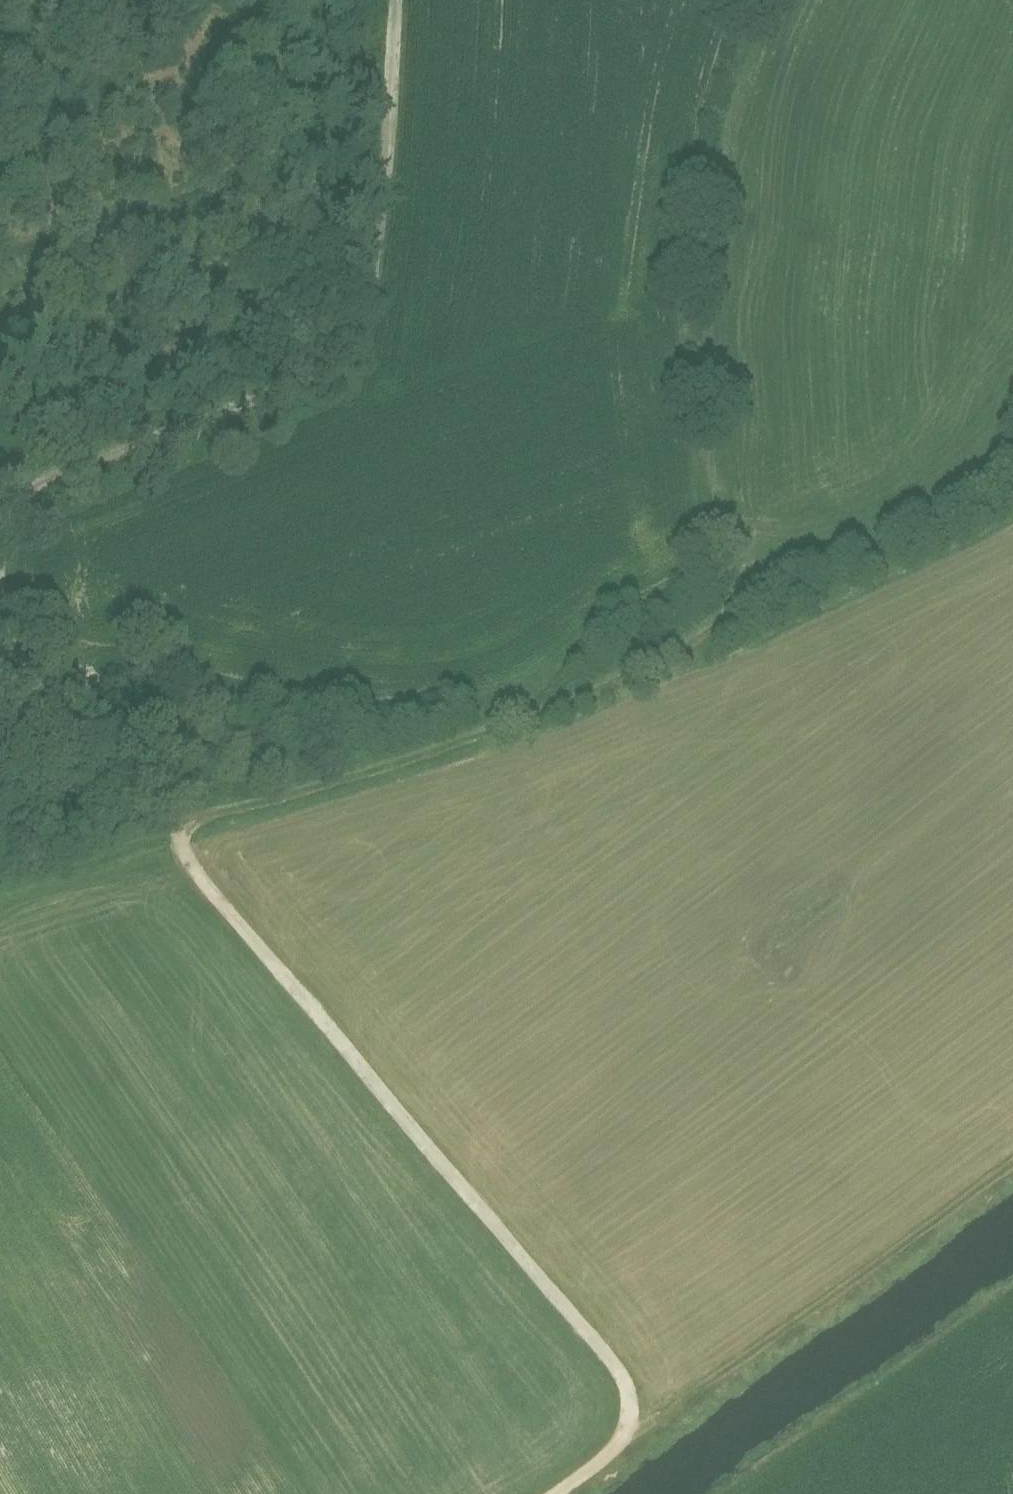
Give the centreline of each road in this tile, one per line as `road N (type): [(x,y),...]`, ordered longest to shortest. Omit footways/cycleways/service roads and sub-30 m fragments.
road 1 (track): [(0,524),(308,409),(360,270),(377,182),(379,0)]
road 2 (track): [(0,883),(180,829),(169,786),(24,677),(2,638),(0,614)]

